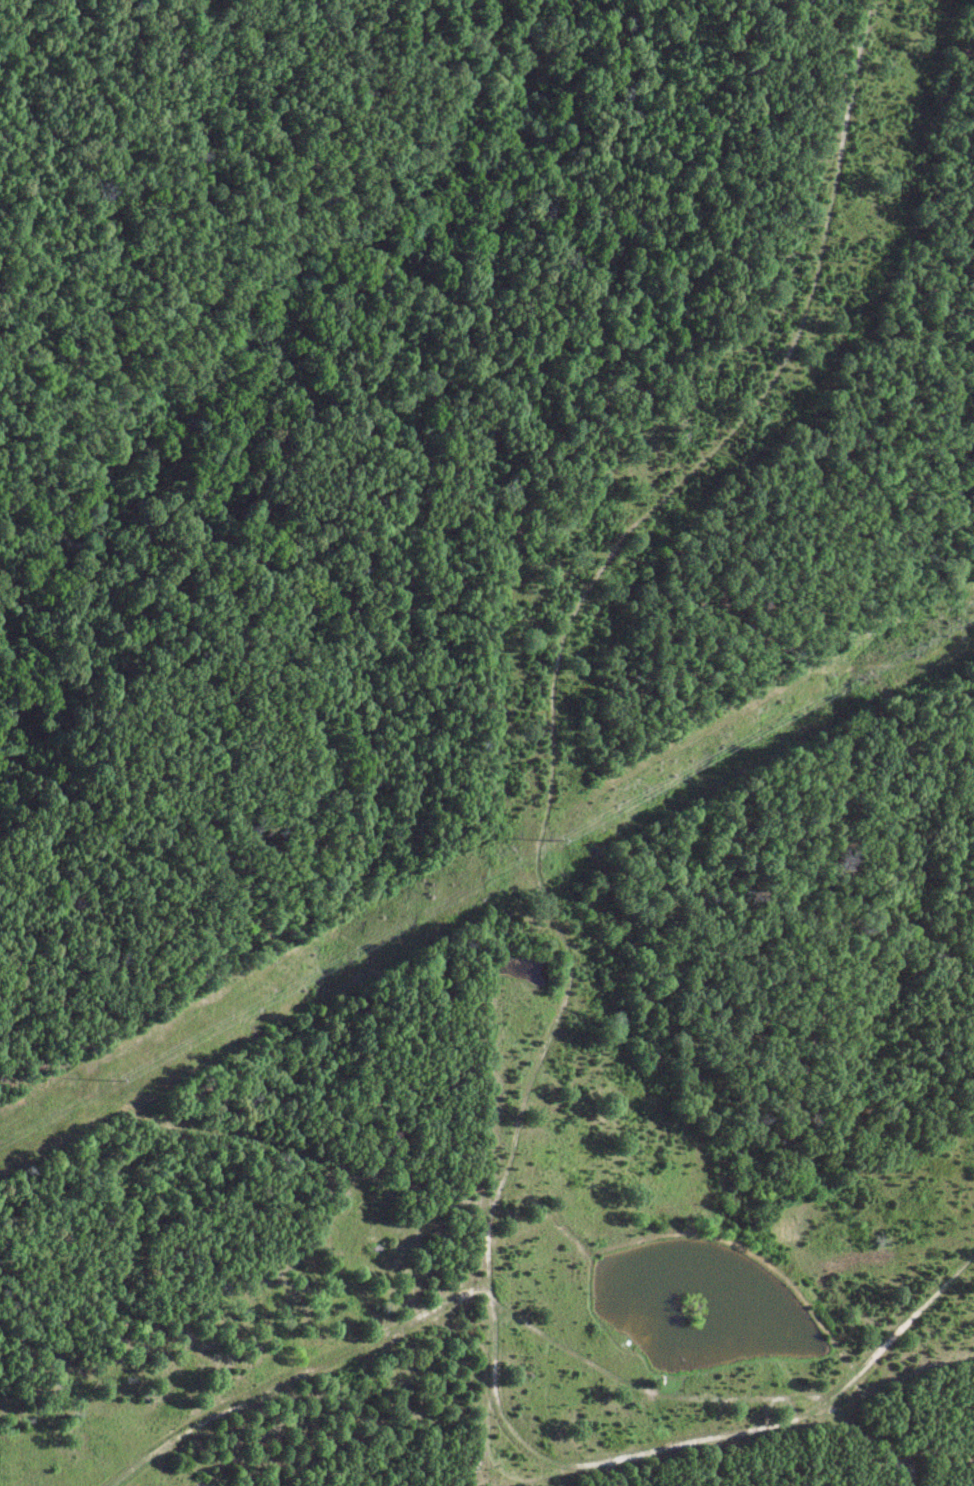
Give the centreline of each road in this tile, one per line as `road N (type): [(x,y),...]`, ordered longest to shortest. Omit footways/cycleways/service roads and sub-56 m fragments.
road 1 (residential): [(0,397),(132,402)]

